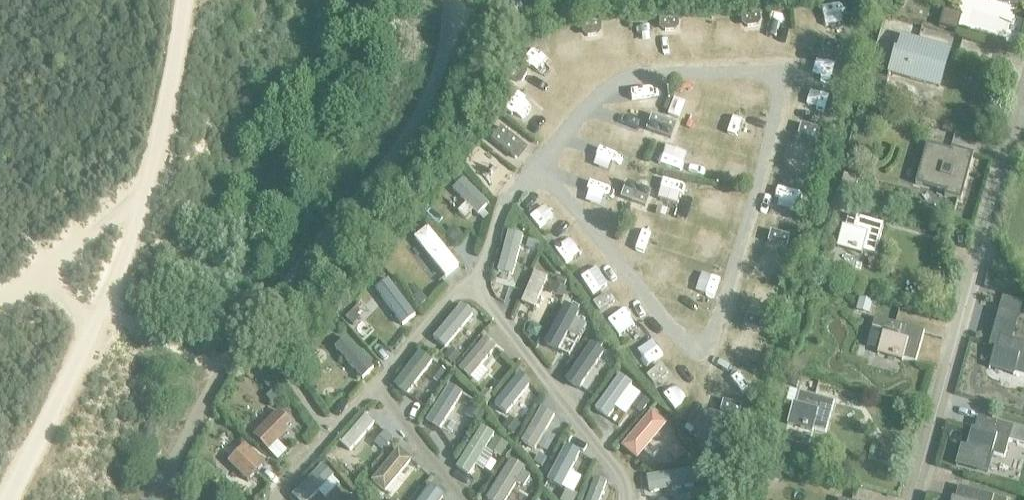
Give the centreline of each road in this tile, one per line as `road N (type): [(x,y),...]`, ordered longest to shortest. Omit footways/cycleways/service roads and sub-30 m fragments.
road 1 (residential): [(149,499),(213,376),(411,131),(435,75),(446,0)]

